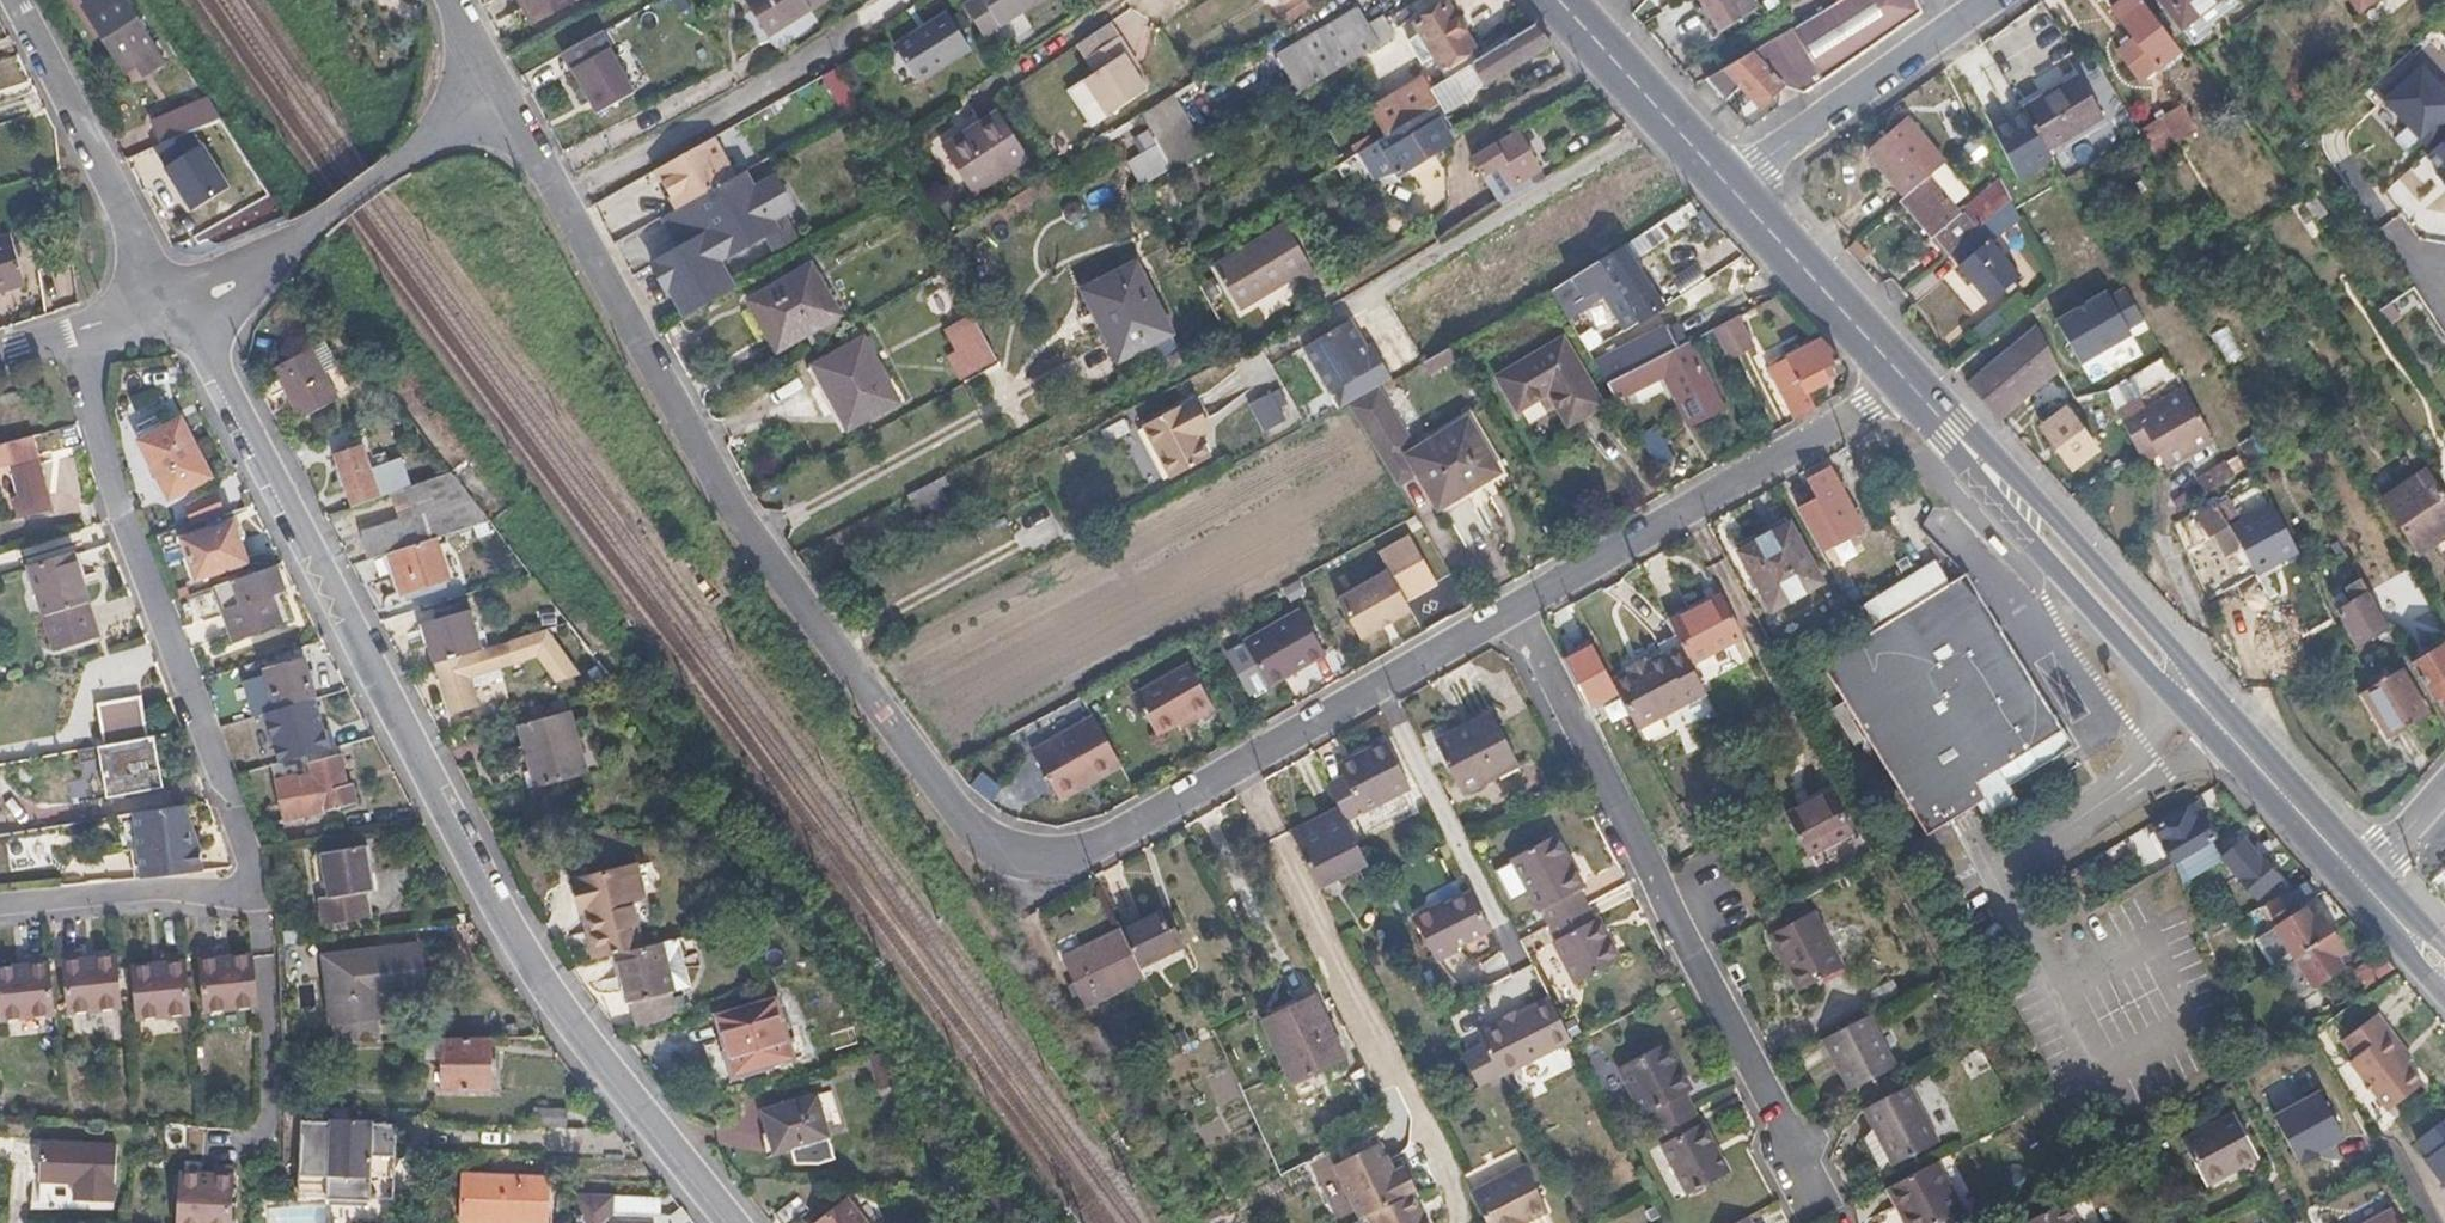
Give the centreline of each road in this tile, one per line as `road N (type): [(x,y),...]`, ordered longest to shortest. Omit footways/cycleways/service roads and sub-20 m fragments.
road 1 (residential): [(499,101),(768,563),(964,823),(992,845),(1024,857),(1093,846),(1517,608)]
road 2 (residential): [(729,1222),(563,1013),(475,867),(172,305)]
road 3 (primary): [(2362,879),(1910,380)]
road 4 (residential): [(1815,1200),(1517,608)]
road 5 (residential): [(1517,608),(1910,380)]
road 6 (residential): [(172,305),(297,238),(499,101)]
road 7 (residential): [(172,305),(15,0)]
road 8 (residential): [(1732,188),(1944,33)]
road 9 (primary): [(1910,380),(1732,188)]
road 10 (primary): [(1732,188),(1560,0)]
road 11 (residential): [(172,305),(0,356)]
road 12 (primary): [(2444,972),(2362,879)]
road 13 (residential): [(2444,787),(2362,879)]

